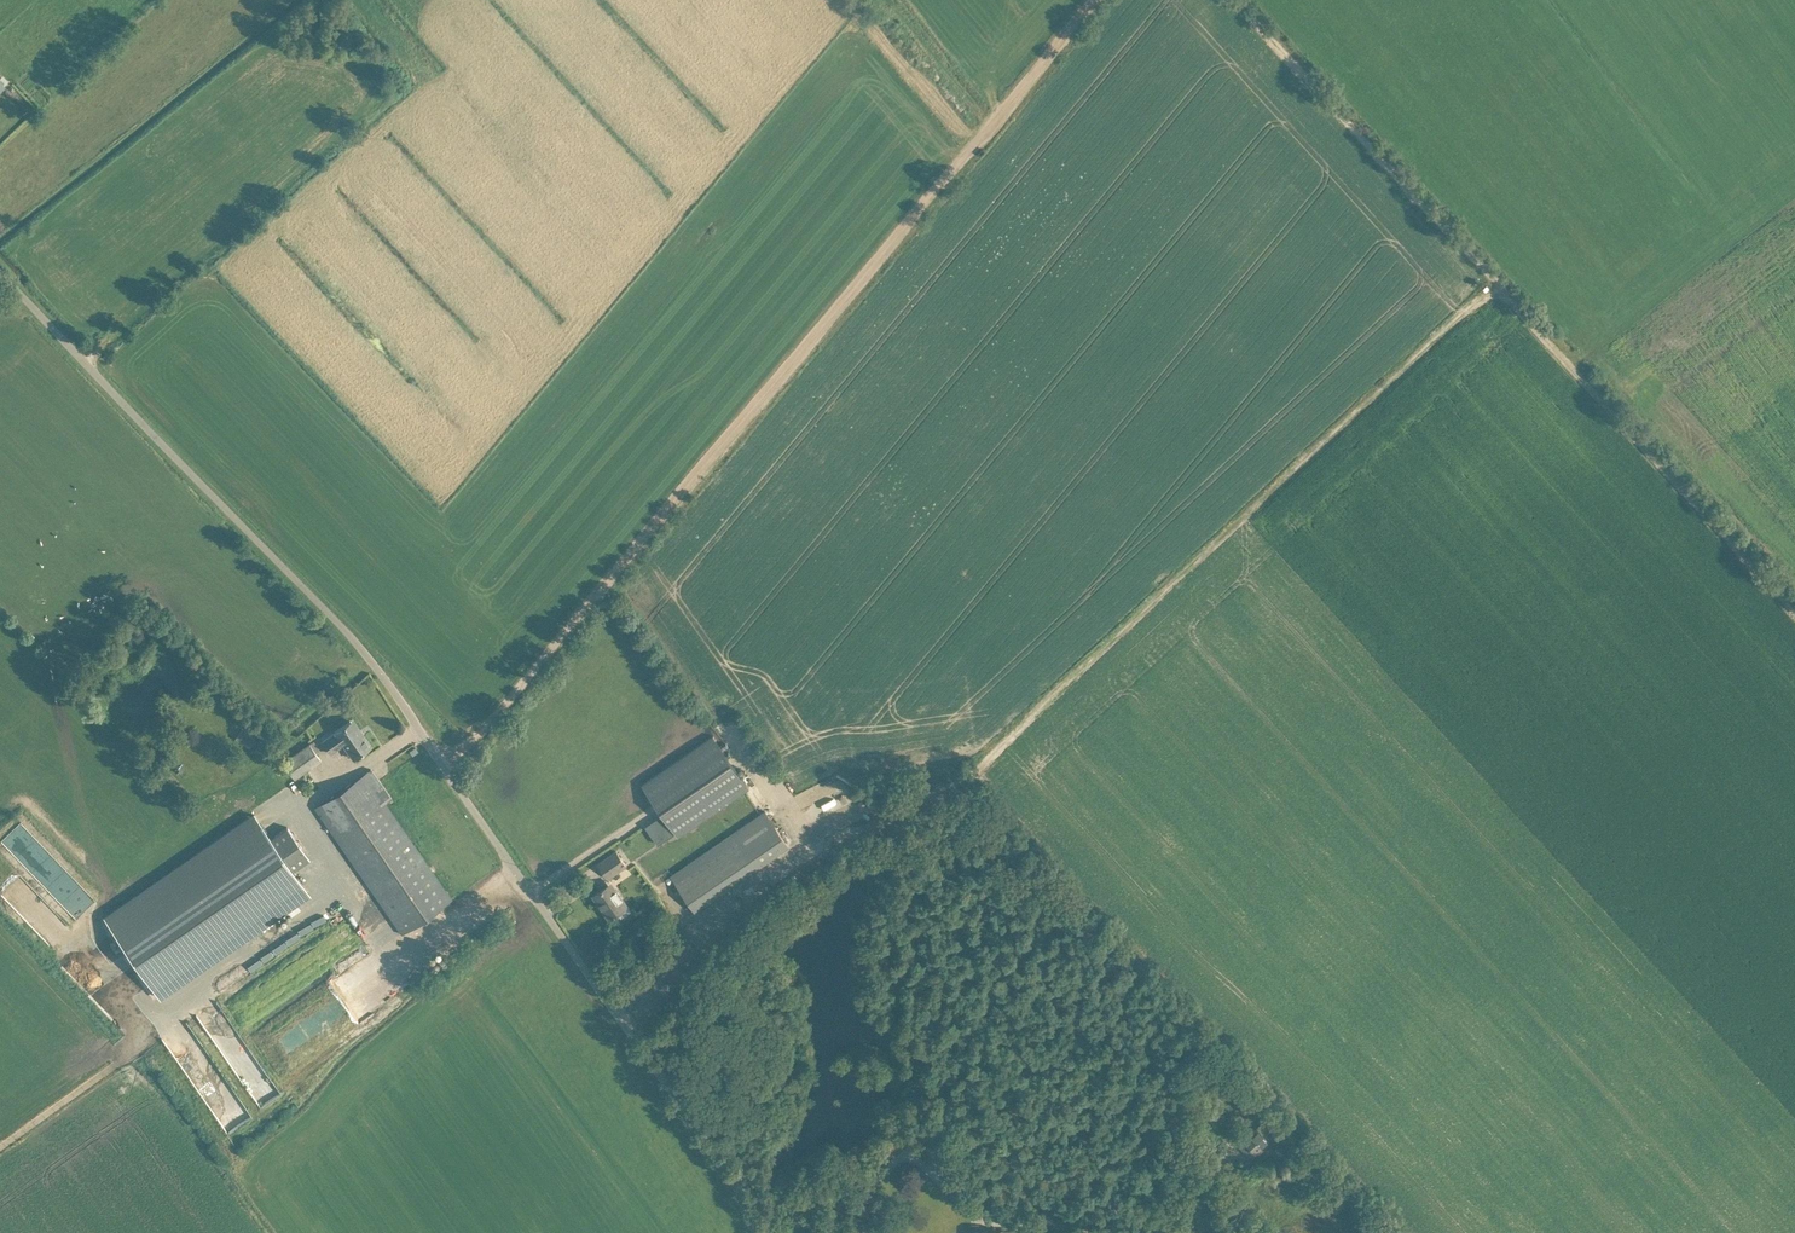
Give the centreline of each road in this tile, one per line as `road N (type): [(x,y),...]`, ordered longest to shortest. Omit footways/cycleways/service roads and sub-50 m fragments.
road 1 (unclassified): [(643,1053),(378,669),(0,271)]
road 2 (track): [(1094,0),(490,725),(443,765)]
road 3 (track): [(1794,609),(1239,0)]
road 4 (track): [(763,1232),(643,1053)]

